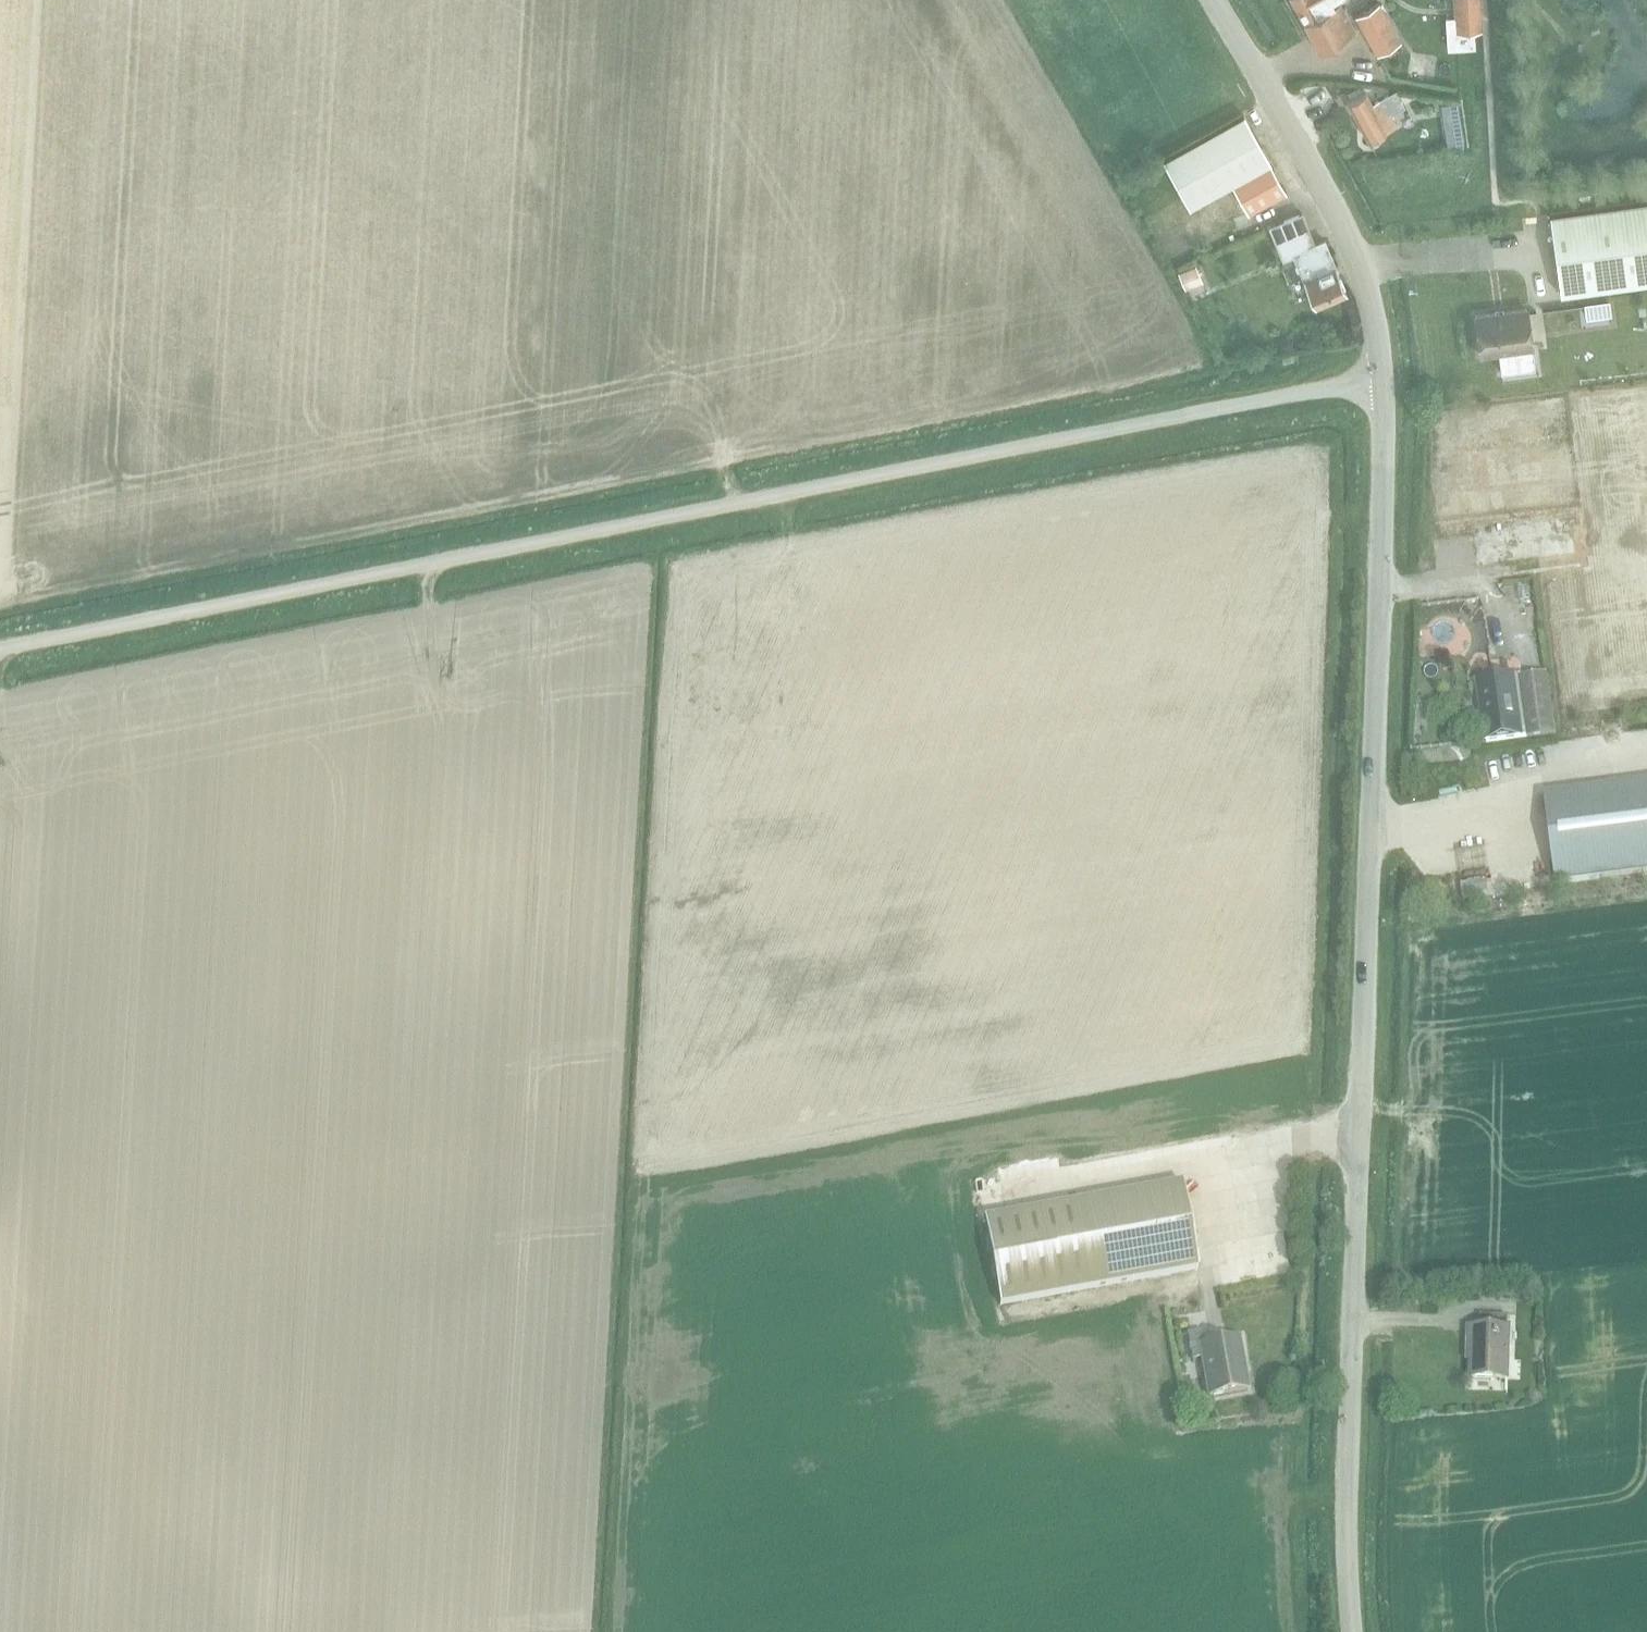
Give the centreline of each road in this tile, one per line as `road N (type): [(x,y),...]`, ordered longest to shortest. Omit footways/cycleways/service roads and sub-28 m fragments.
road 1 (unclassified): [(0,647),(1391,375)]
road 2 (tertiary): [(1364,1631),(1358,1584),(1391,375)]
road 3 (tertiary): [(1391,375),(1365,268),(1212,0)]

